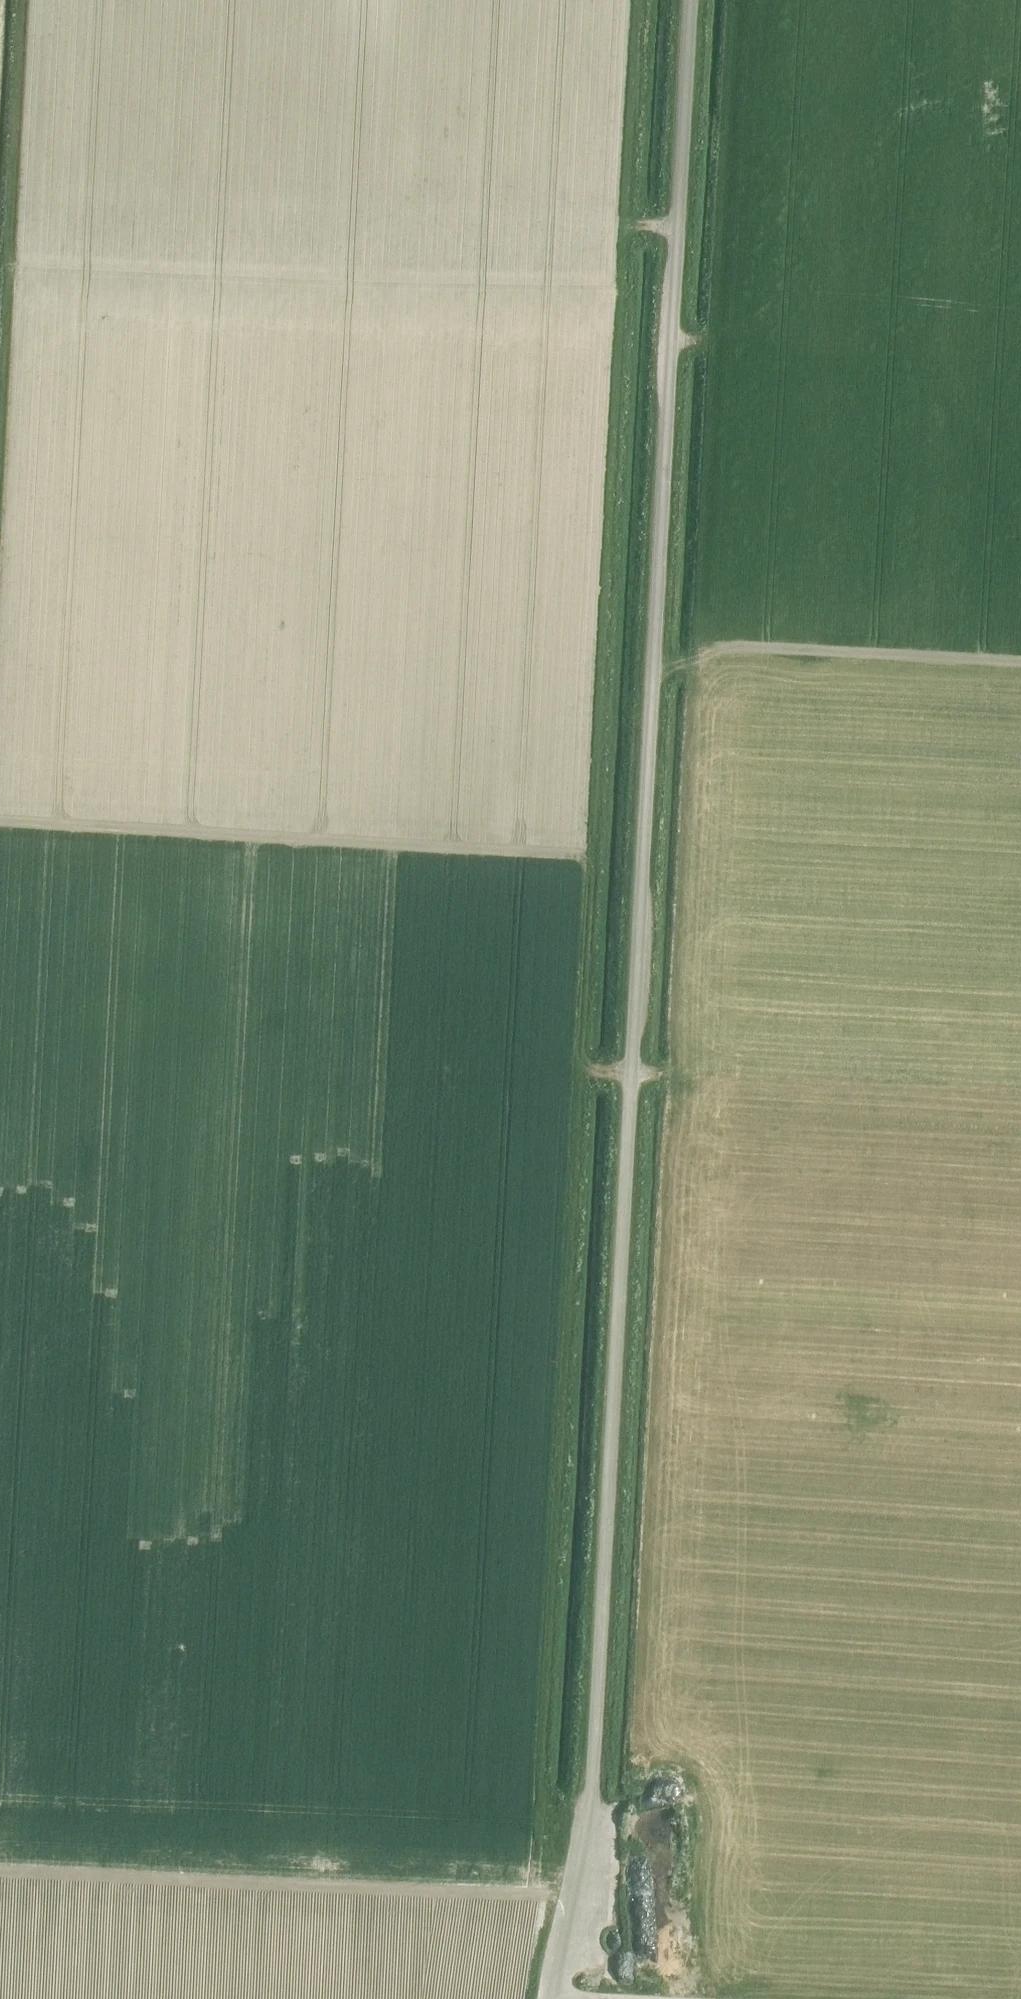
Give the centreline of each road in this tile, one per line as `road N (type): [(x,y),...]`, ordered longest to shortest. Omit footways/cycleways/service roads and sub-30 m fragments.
road 1 (unclassified): [(552,1998),(586,1797),(688,0)]

